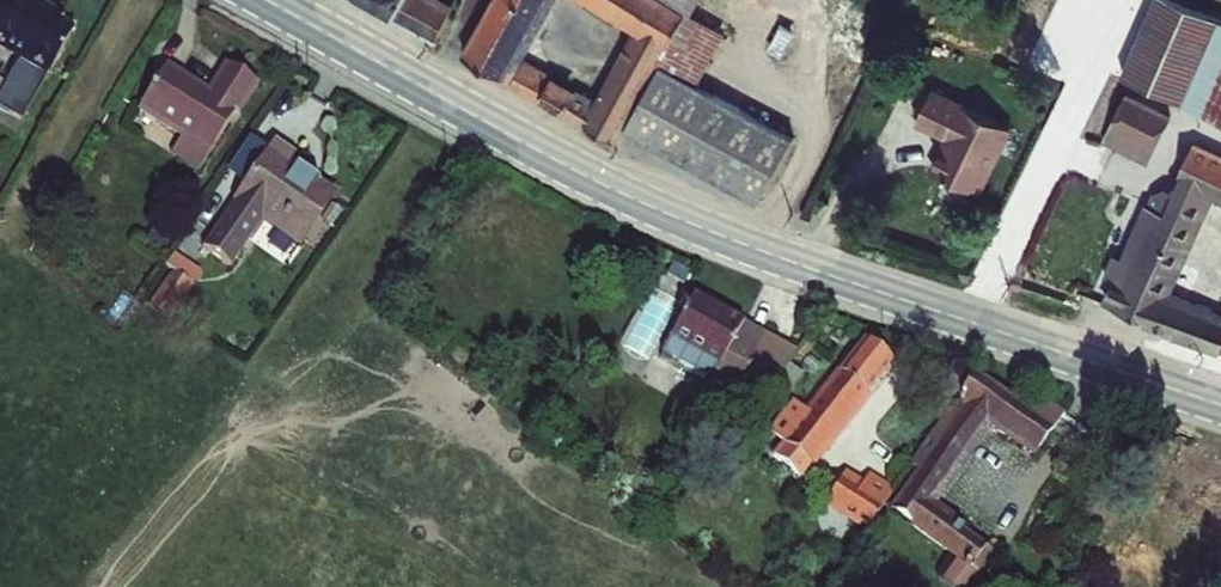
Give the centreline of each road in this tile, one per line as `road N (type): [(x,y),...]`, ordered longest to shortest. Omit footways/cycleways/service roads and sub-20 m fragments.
road 1 (secondary): [(269,0),(662,209),(1220,405)]

